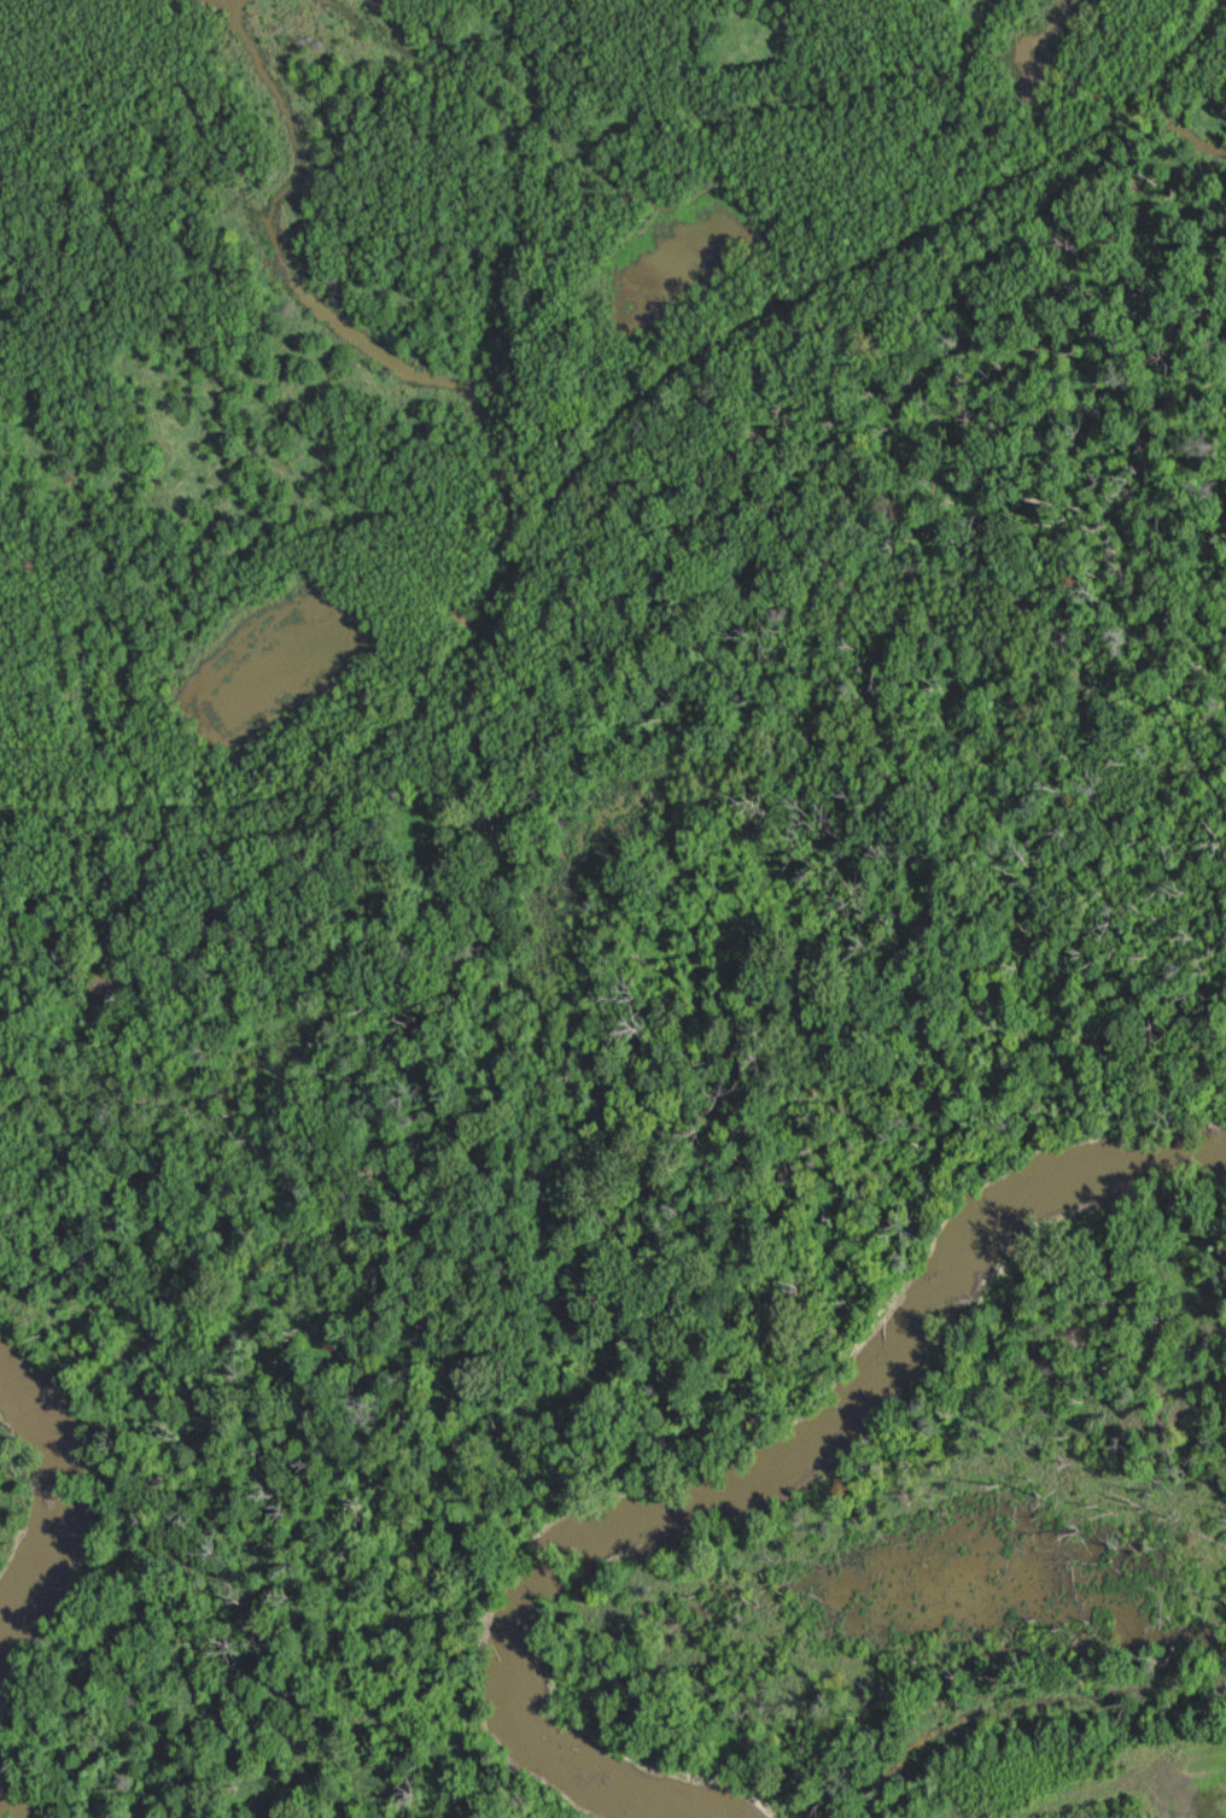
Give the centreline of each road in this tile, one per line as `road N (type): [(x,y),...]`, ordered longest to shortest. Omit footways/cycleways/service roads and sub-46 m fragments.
road 1 (residential): [(0,809),(237,811),(313,789),(461,684),(486,616),(539,526),(638,414),(1157,0)]

